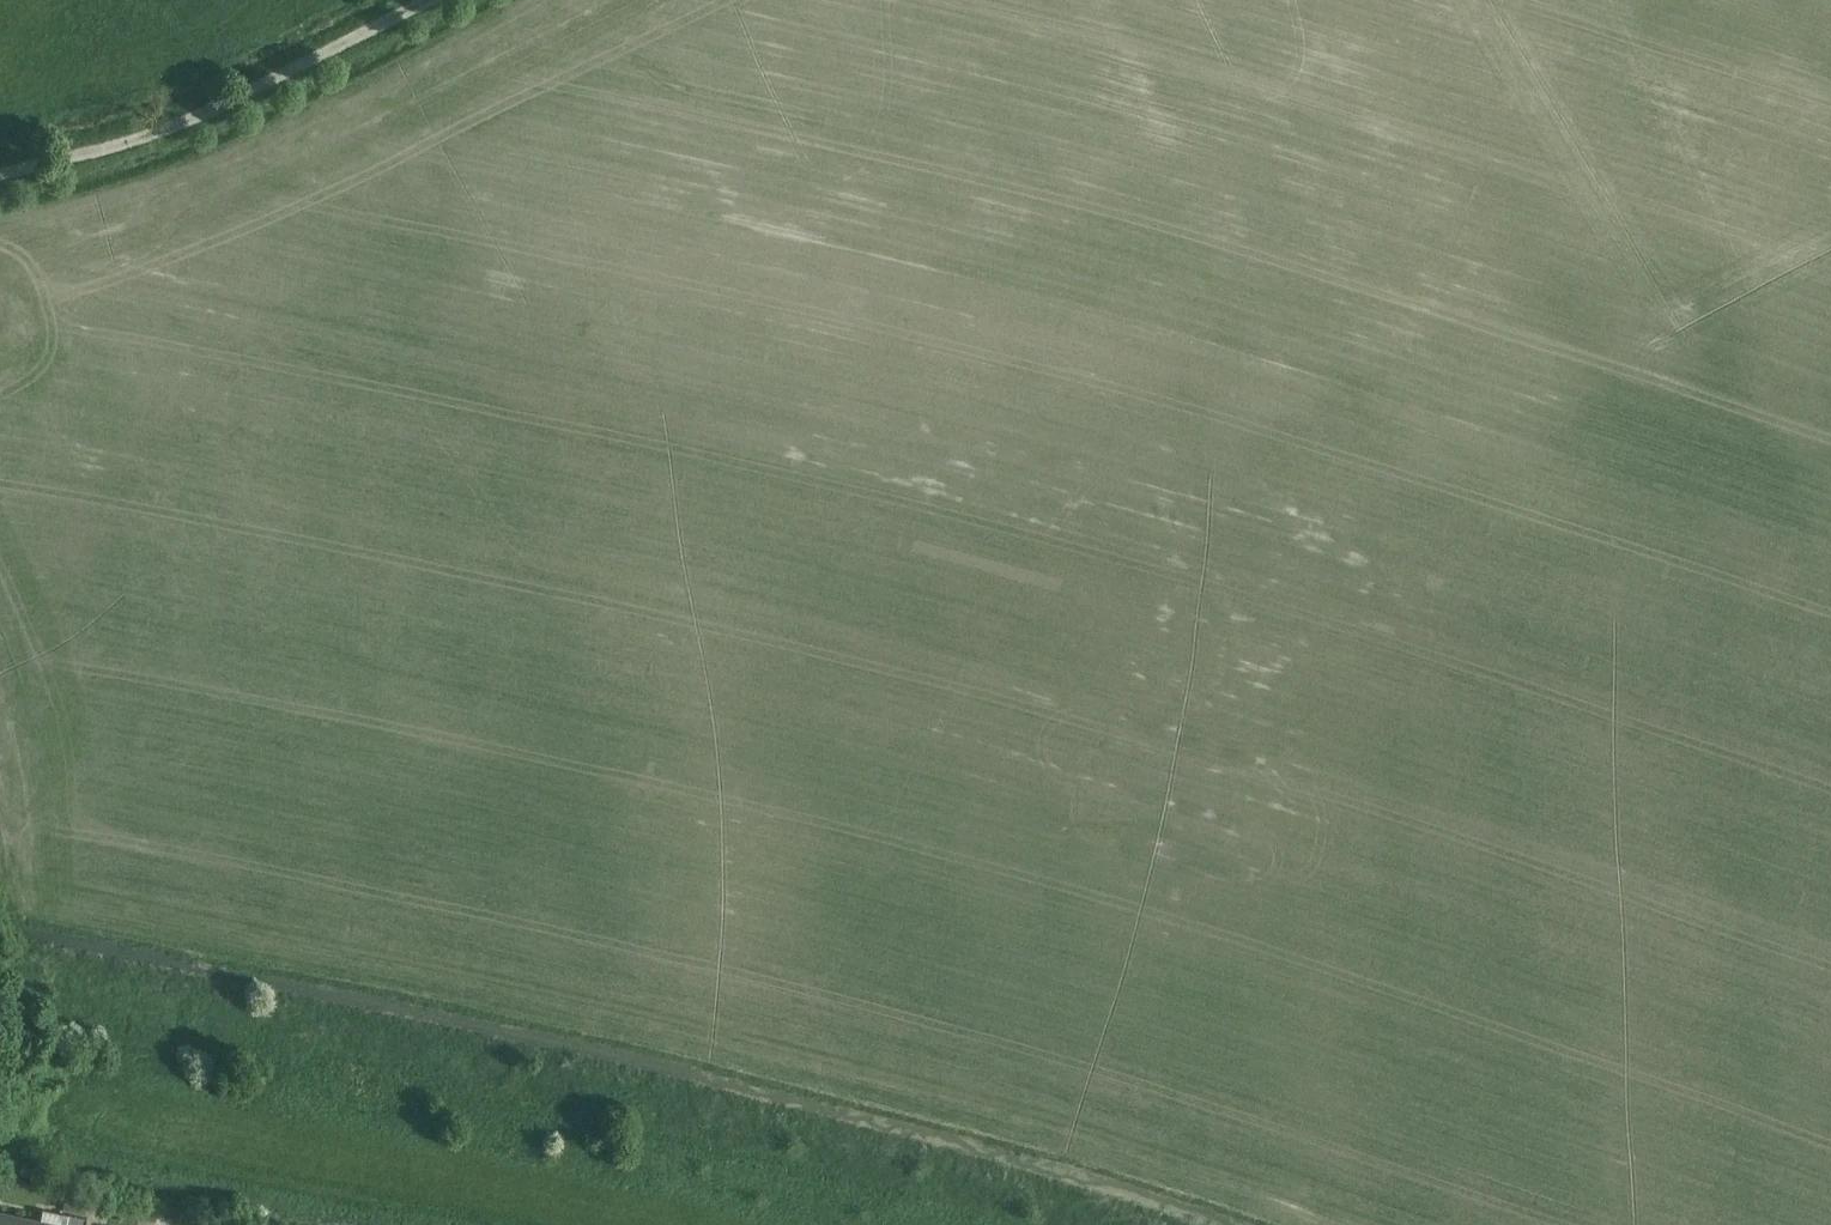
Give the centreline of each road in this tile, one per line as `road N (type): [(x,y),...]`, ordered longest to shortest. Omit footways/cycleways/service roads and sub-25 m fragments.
road 1 (track): [(0,174),(175,127),(437,0)]

